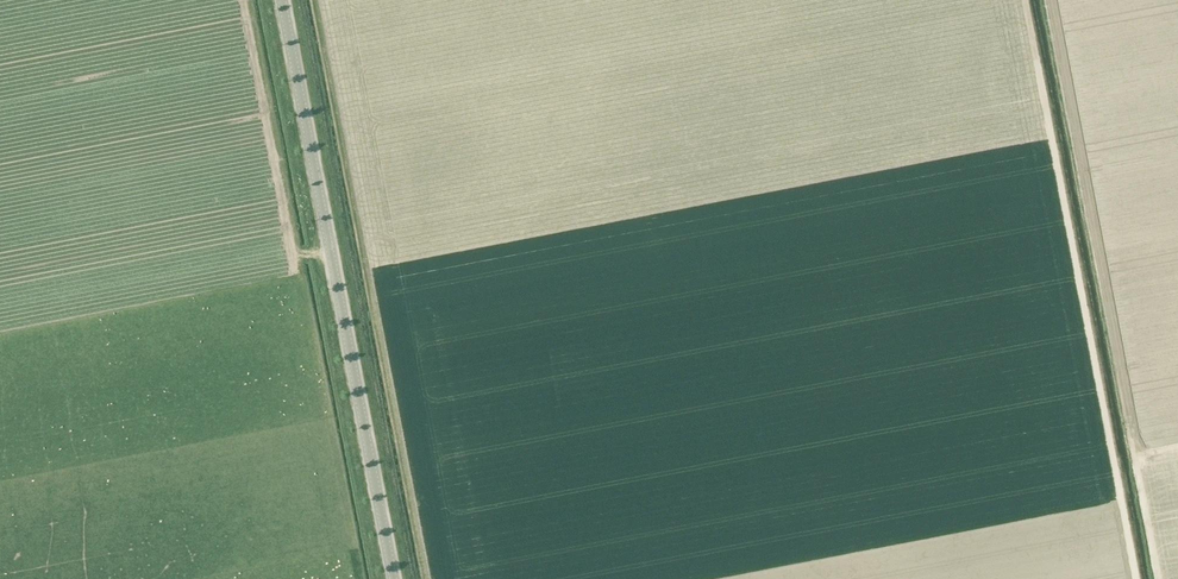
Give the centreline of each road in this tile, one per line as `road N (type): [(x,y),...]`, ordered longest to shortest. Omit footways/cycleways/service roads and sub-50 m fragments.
road 1 (tertiary): [(394,578),(282,0)]

